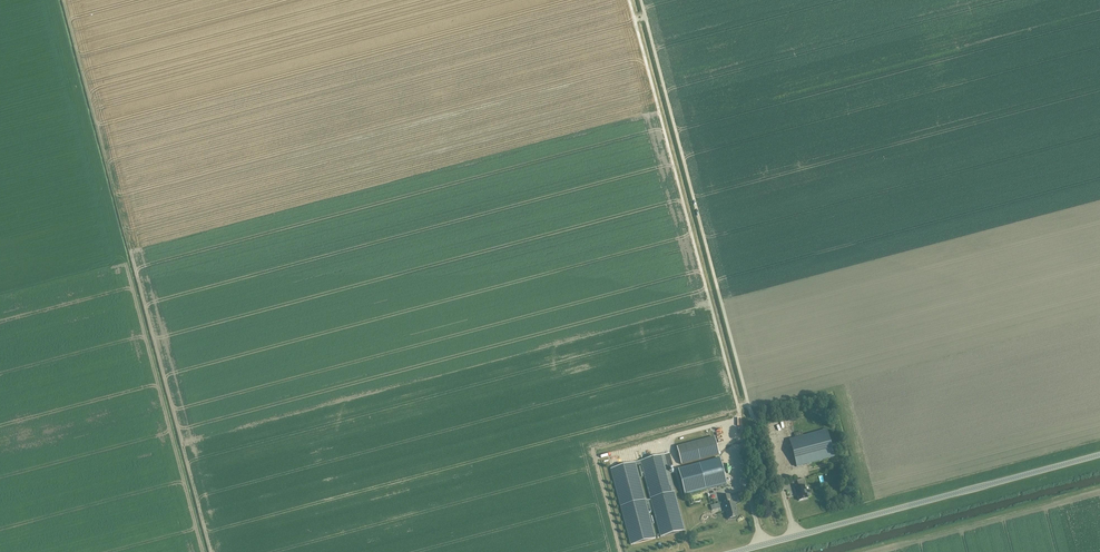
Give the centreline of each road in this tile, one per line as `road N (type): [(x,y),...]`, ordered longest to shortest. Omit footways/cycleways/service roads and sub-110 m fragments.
road 1 (tertiary): [(736,551),(1099,455)]

